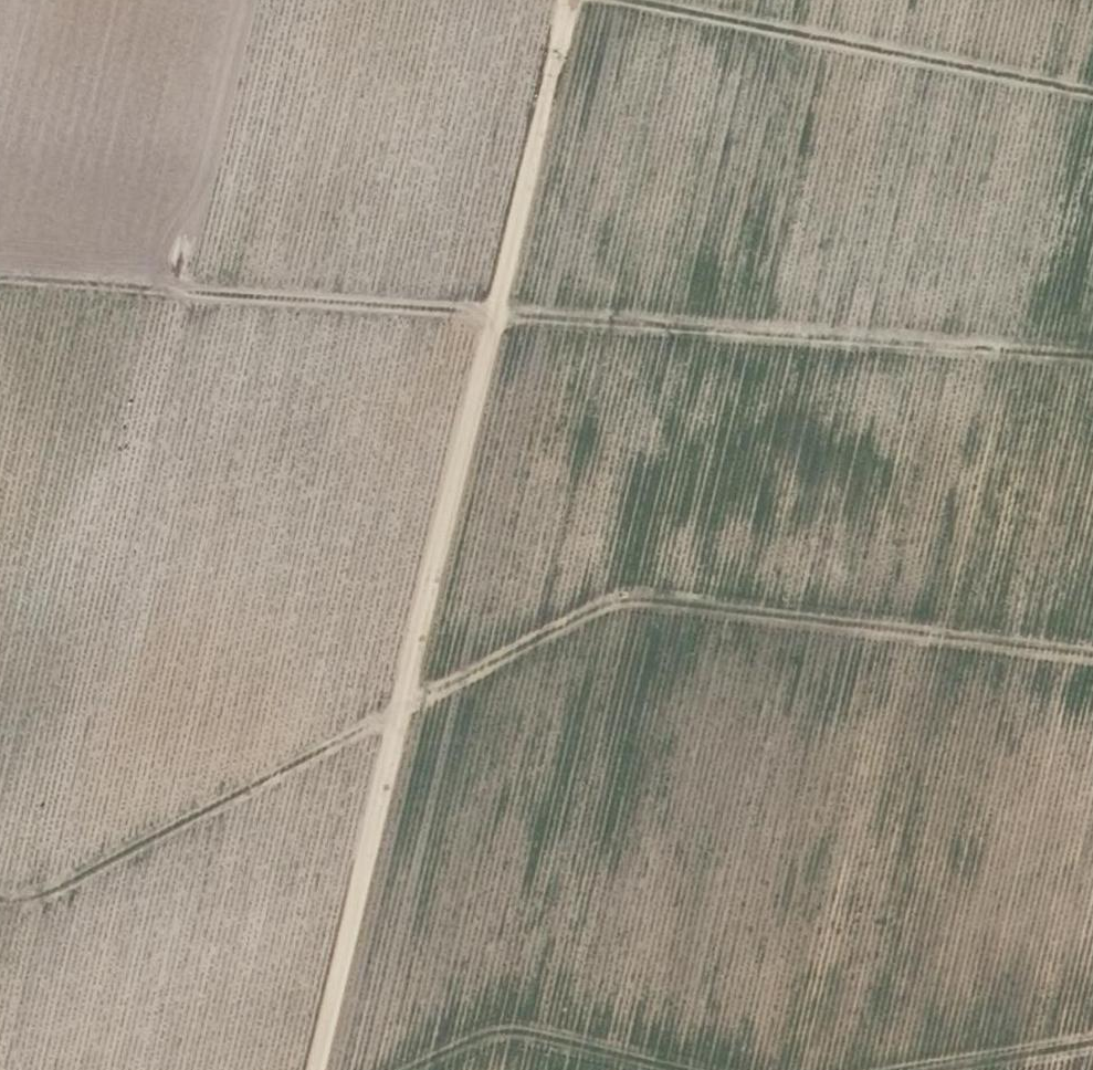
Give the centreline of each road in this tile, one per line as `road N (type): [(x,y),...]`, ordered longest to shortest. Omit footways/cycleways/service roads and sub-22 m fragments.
road 1 (track): [(0,899),(39,896),(611,602),(1092,653)]
road 2 (track): [(316,1069),(568,0)]
road 3 (track): [(1092,351),(0,277)]
road 4 (track): [(649,0),(1092,89)]
road 5 (track): [(678,1069),(507,1027),(404,1069)]
road 6 (track): [(1092,1042),(923,1069)]

